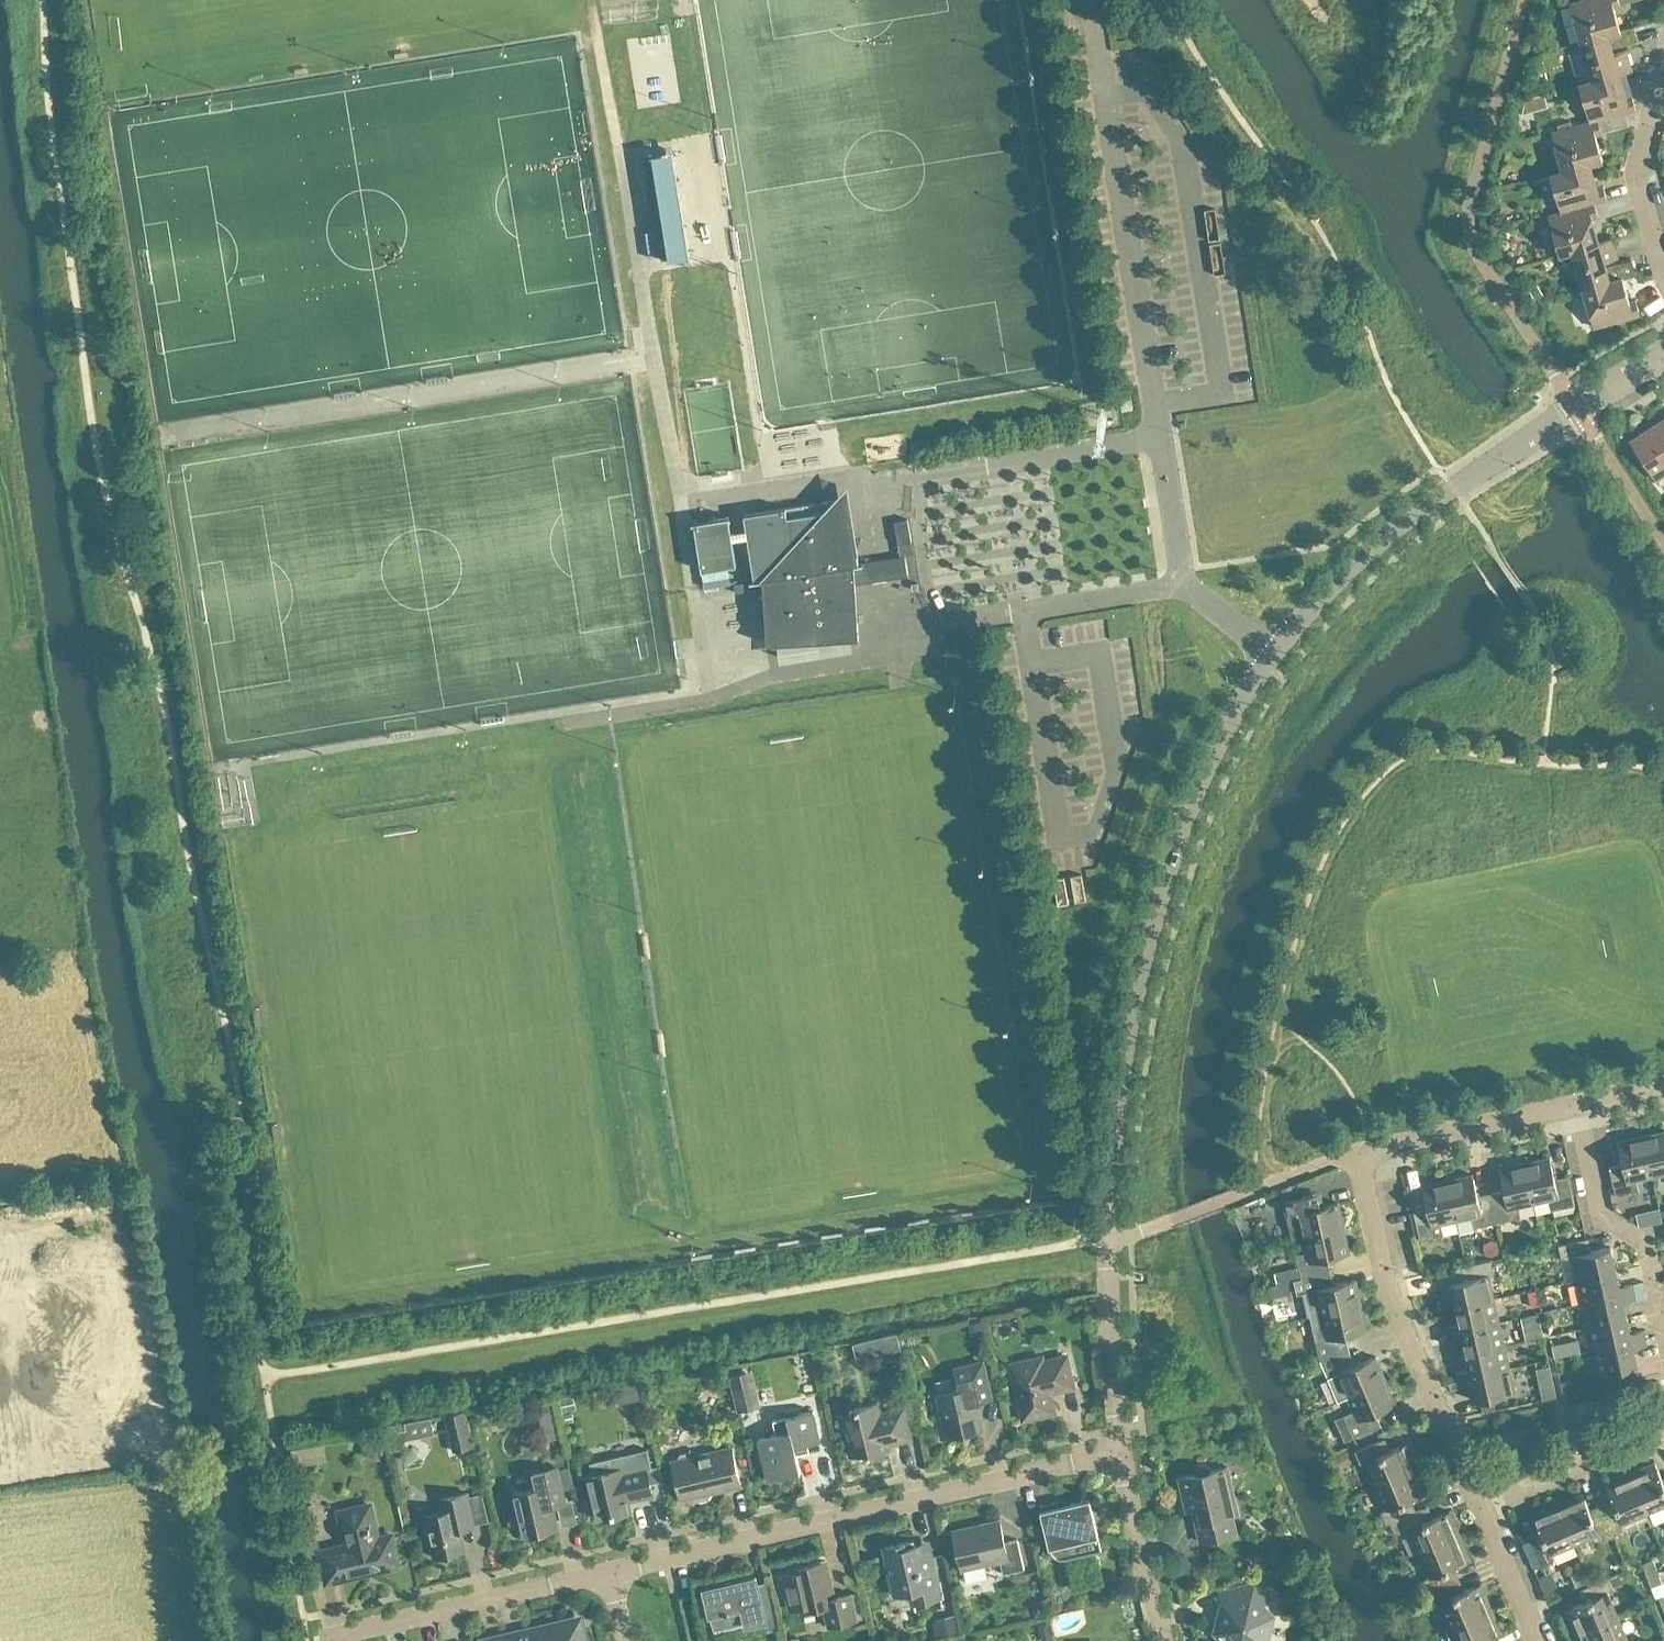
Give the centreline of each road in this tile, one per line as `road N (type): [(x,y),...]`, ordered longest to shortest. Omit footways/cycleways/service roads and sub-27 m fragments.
road 1 (tertiary): [(1119,1453),(1109,1268),(1118,1093),(1149,933),(1211,761),(1273,652),(1350,566),(1415,512),(1663,354)]
road 2 (residential): [(1479,1508),(1395,1302),(1357,1152),(1577,1101)]
road 3 (residential): [(609,1574),(1119,1453)]
road 4 (residential): [(333,1640),(609,1574)]
road 5 (residential): [(1663,1323),(1647,1243),(1599,1203),(1577,1101)]
road 6 (residential): [(1479,1508),(1663,1431)]
road 7 (tertiary): [(1166,1640),(1119,1453)]
road 8 (residential): [(1663,274),(1636,171),(1653,103)]
road 9 (residential): [(1536,1640),(1479,1508)]

